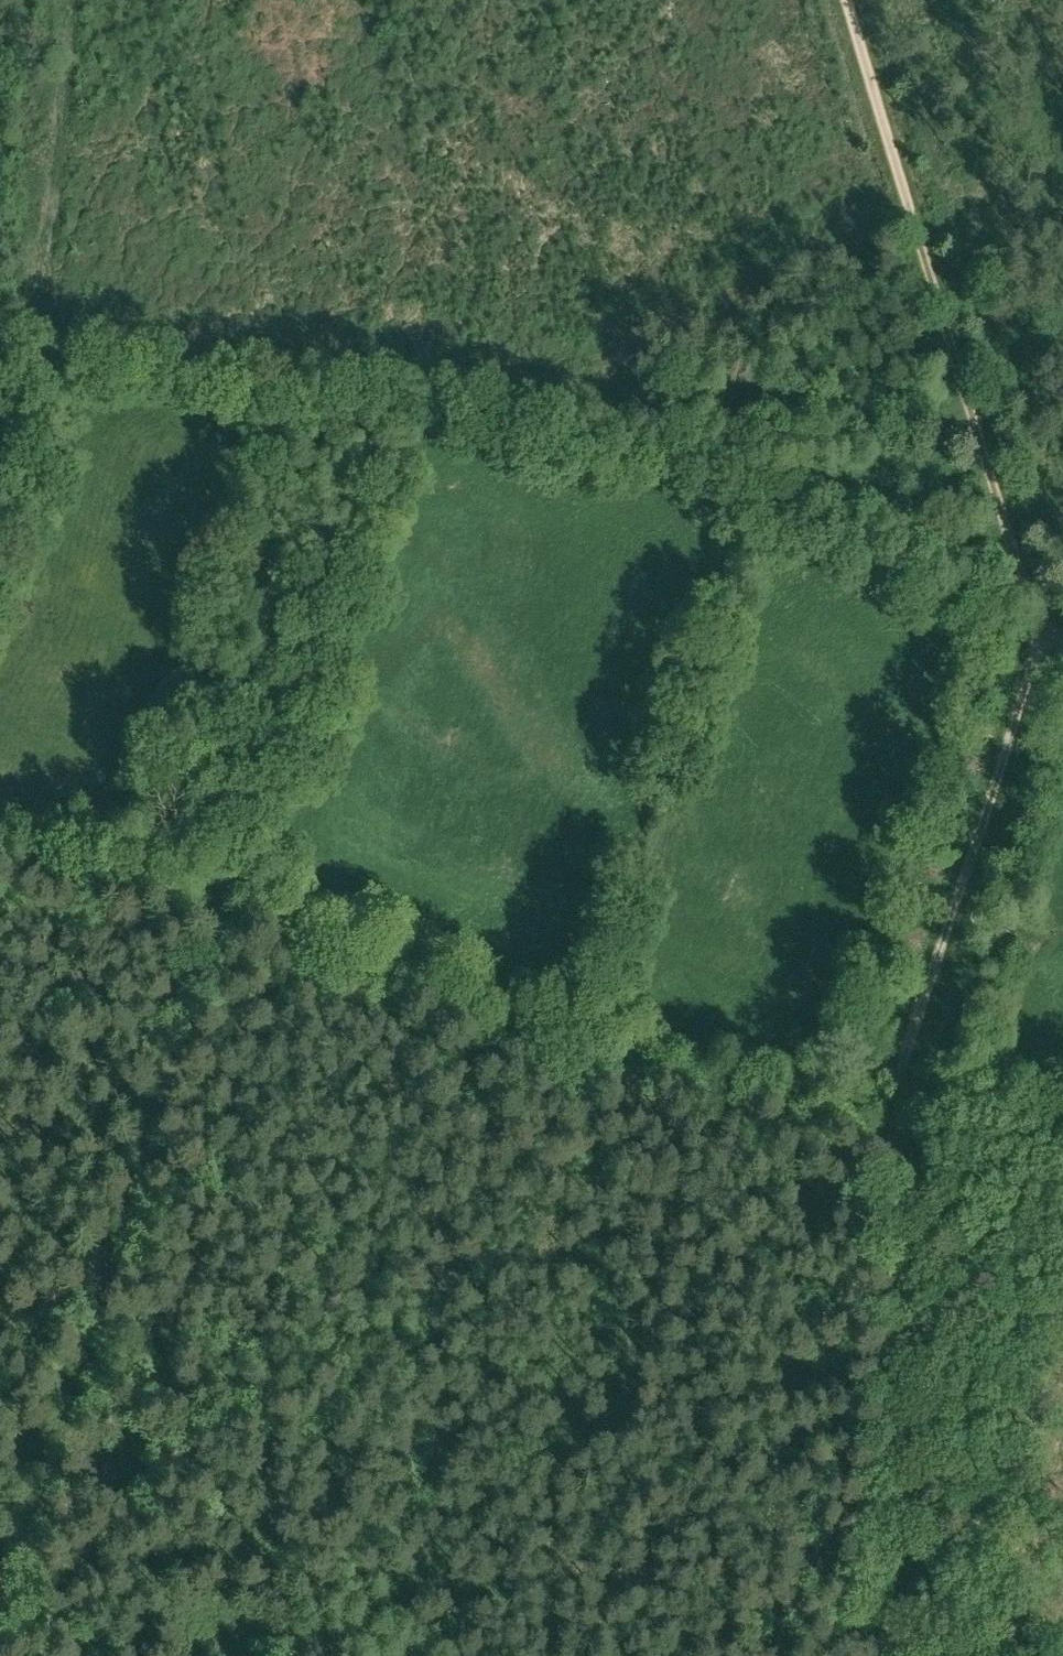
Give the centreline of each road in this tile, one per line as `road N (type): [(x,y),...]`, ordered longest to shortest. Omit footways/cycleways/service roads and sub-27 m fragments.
road 1 (track): [(884,1655),(920,988),(1039,606),(846,0)]
road 2 (track): [(230,941),(0,1634)]

